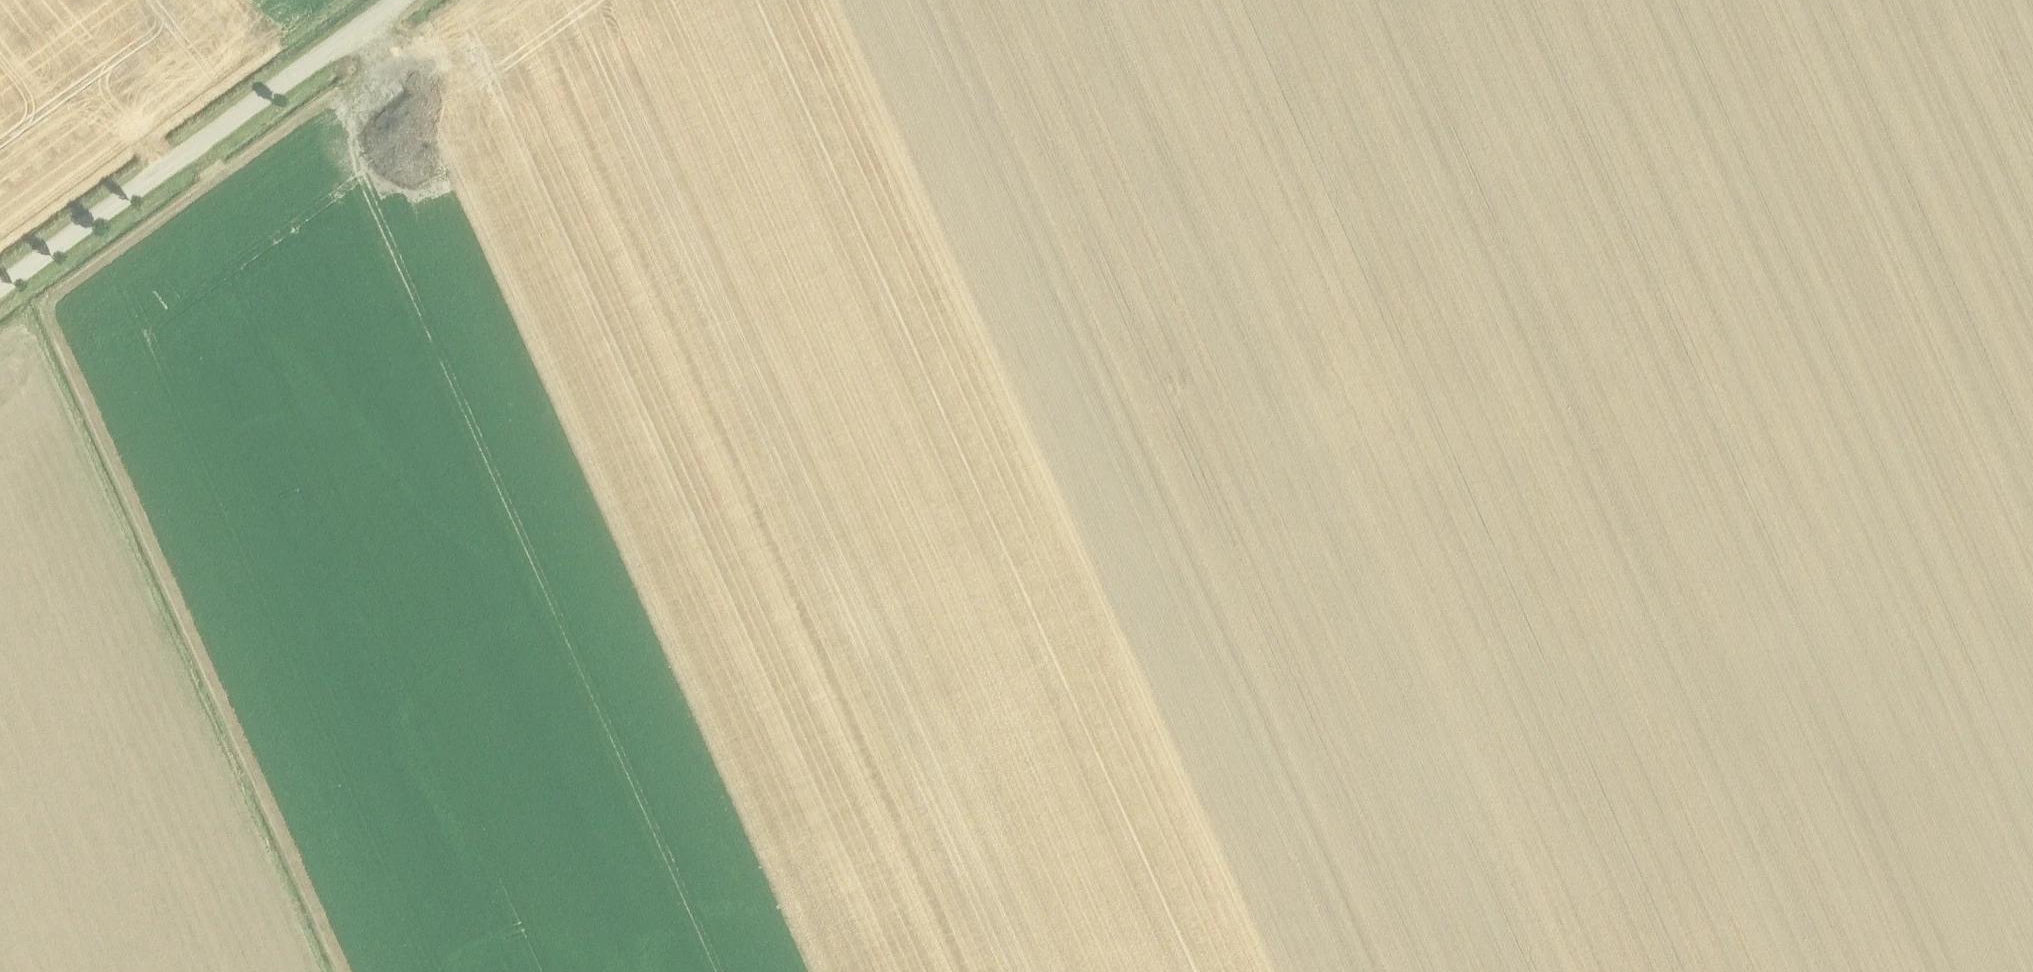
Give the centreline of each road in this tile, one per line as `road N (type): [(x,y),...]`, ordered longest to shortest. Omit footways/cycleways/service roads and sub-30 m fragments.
road 1 (unclassified): [(0,287),(398,0)]

